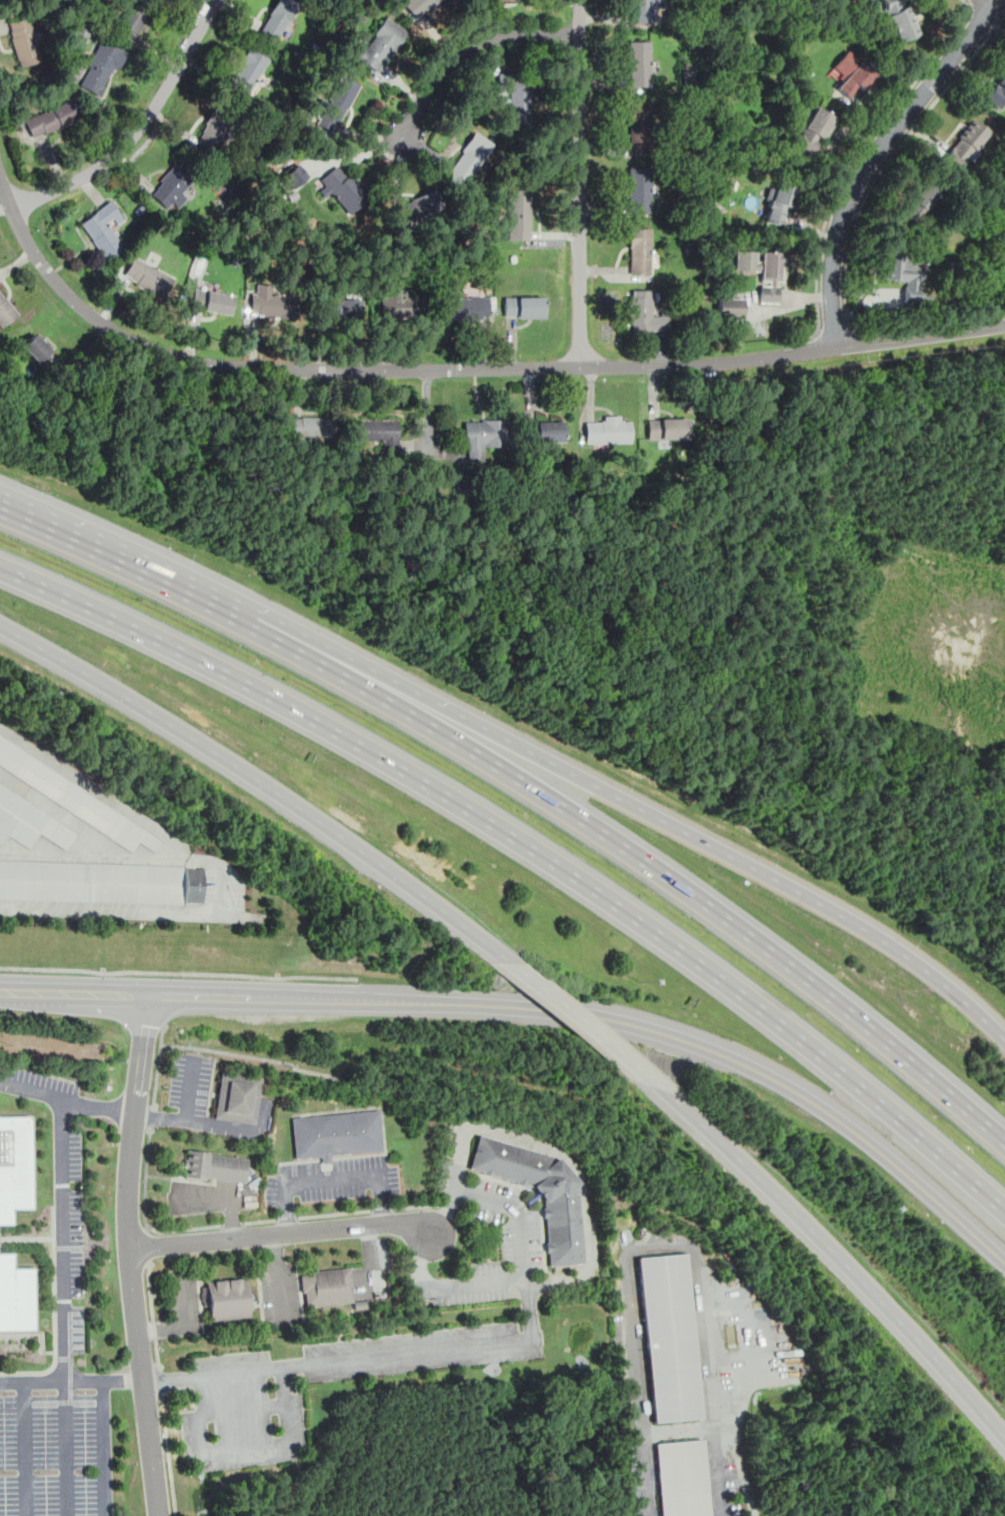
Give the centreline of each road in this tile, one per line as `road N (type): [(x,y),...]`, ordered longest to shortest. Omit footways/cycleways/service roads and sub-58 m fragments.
road 1 (motorway): [(0,567),(271,696),(522,842),(812,1047),(1004,1211)]
road 2 (residential): [(0,173),(23,235),(92,316),(145,344),(218,364),(646,368),(1004,323)]
road 3 (motorway): [(1004,1143),(903,1053),(676,881),(495,764),(186,590)]
road 4 (primary): [(148,998),(471,1005),(651,1032),(727,1056),(790,1089),(851,1130),(1004,1265)]
road 5 (motorway): [(1004,1039),(928,972),(842,916),(410,688)]
road 6 (motorway): [(0,624),(257,778),(510,961)]
road 7 (motorway): [(662,1089),(875,1295),(1004,1438)]
road 8 (residential): [(138,1094),(129,1246),(161,1515)]
road 9 (residential): [(1000,0),(878,148),(849,202),(832,272),(836,349)]
road 10 (residential): [(579,369),(579,0)]
road 11 (residential): [(15,213),(71,190),(132,146),(214,0)]
road 12 (motorway): [(410,688),(250,605),(186,590)]
road 13 (residential): [(404,135),(420,104),(477,45),(508,35),(579,39)]
road 14 (motorway): [(186,590),(0,510)]
road 15 (motorway): [(510,961),(662,1089)]
road 16 (primary): [(0,994),(148,998)]

